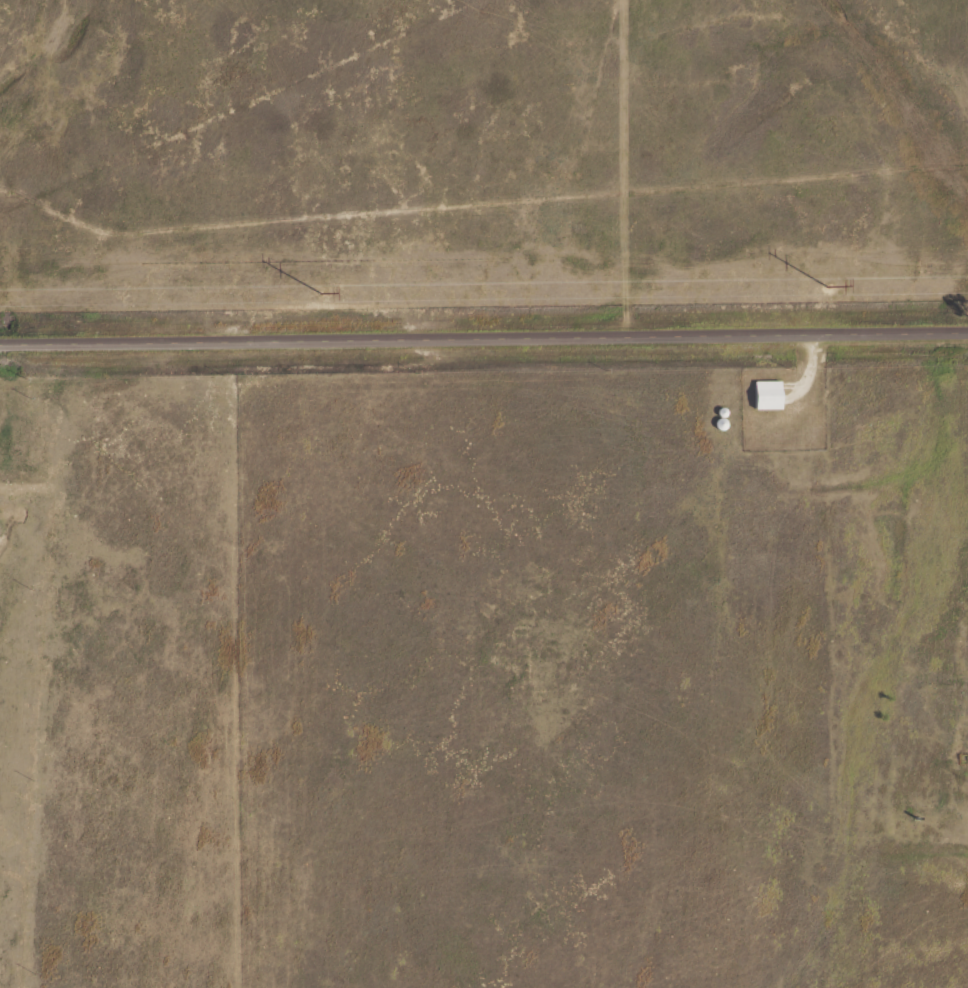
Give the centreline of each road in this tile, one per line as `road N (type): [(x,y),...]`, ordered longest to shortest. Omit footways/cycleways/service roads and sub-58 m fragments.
road 1 (tertiary): [(967,330),(0,343)]

